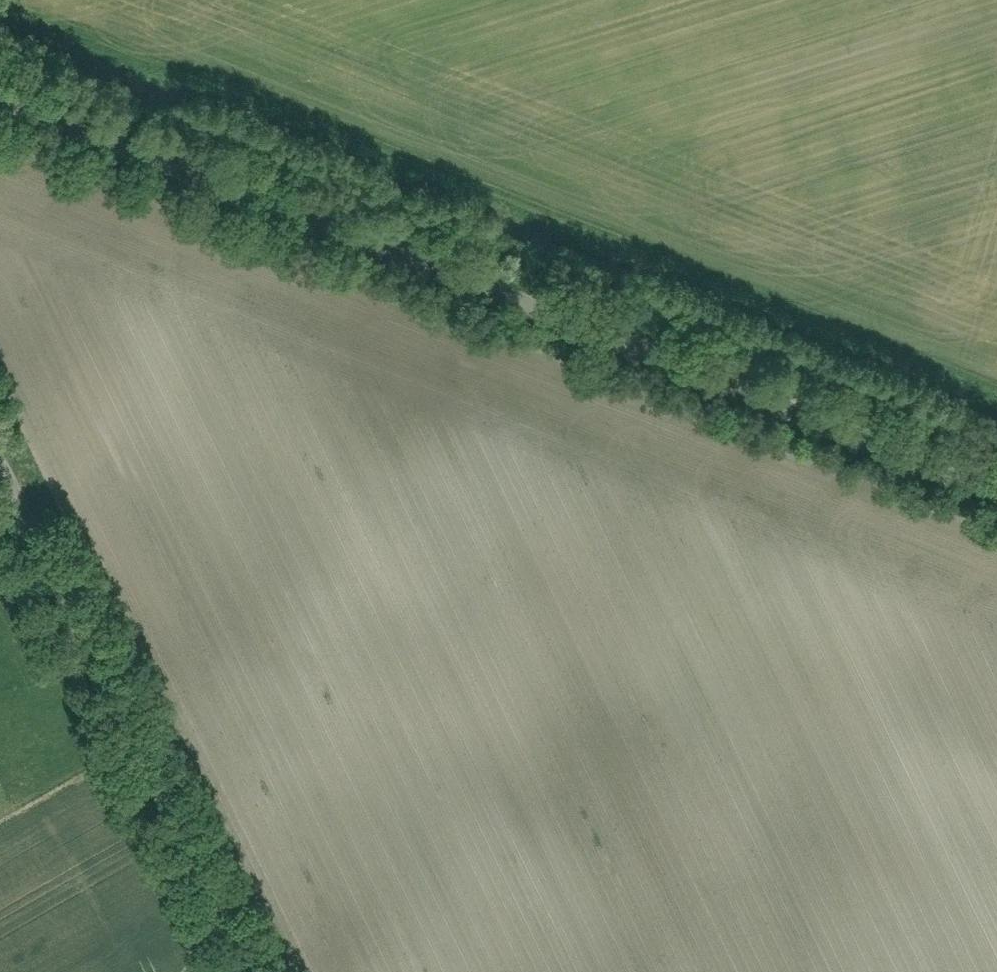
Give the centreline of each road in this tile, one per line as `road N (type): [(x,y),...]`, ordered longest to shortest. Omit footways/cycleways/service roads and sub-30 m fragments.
road 1 (residential): [(996,507),(0,109)]
road 2 (residential): [(0,477),(246,971)]

